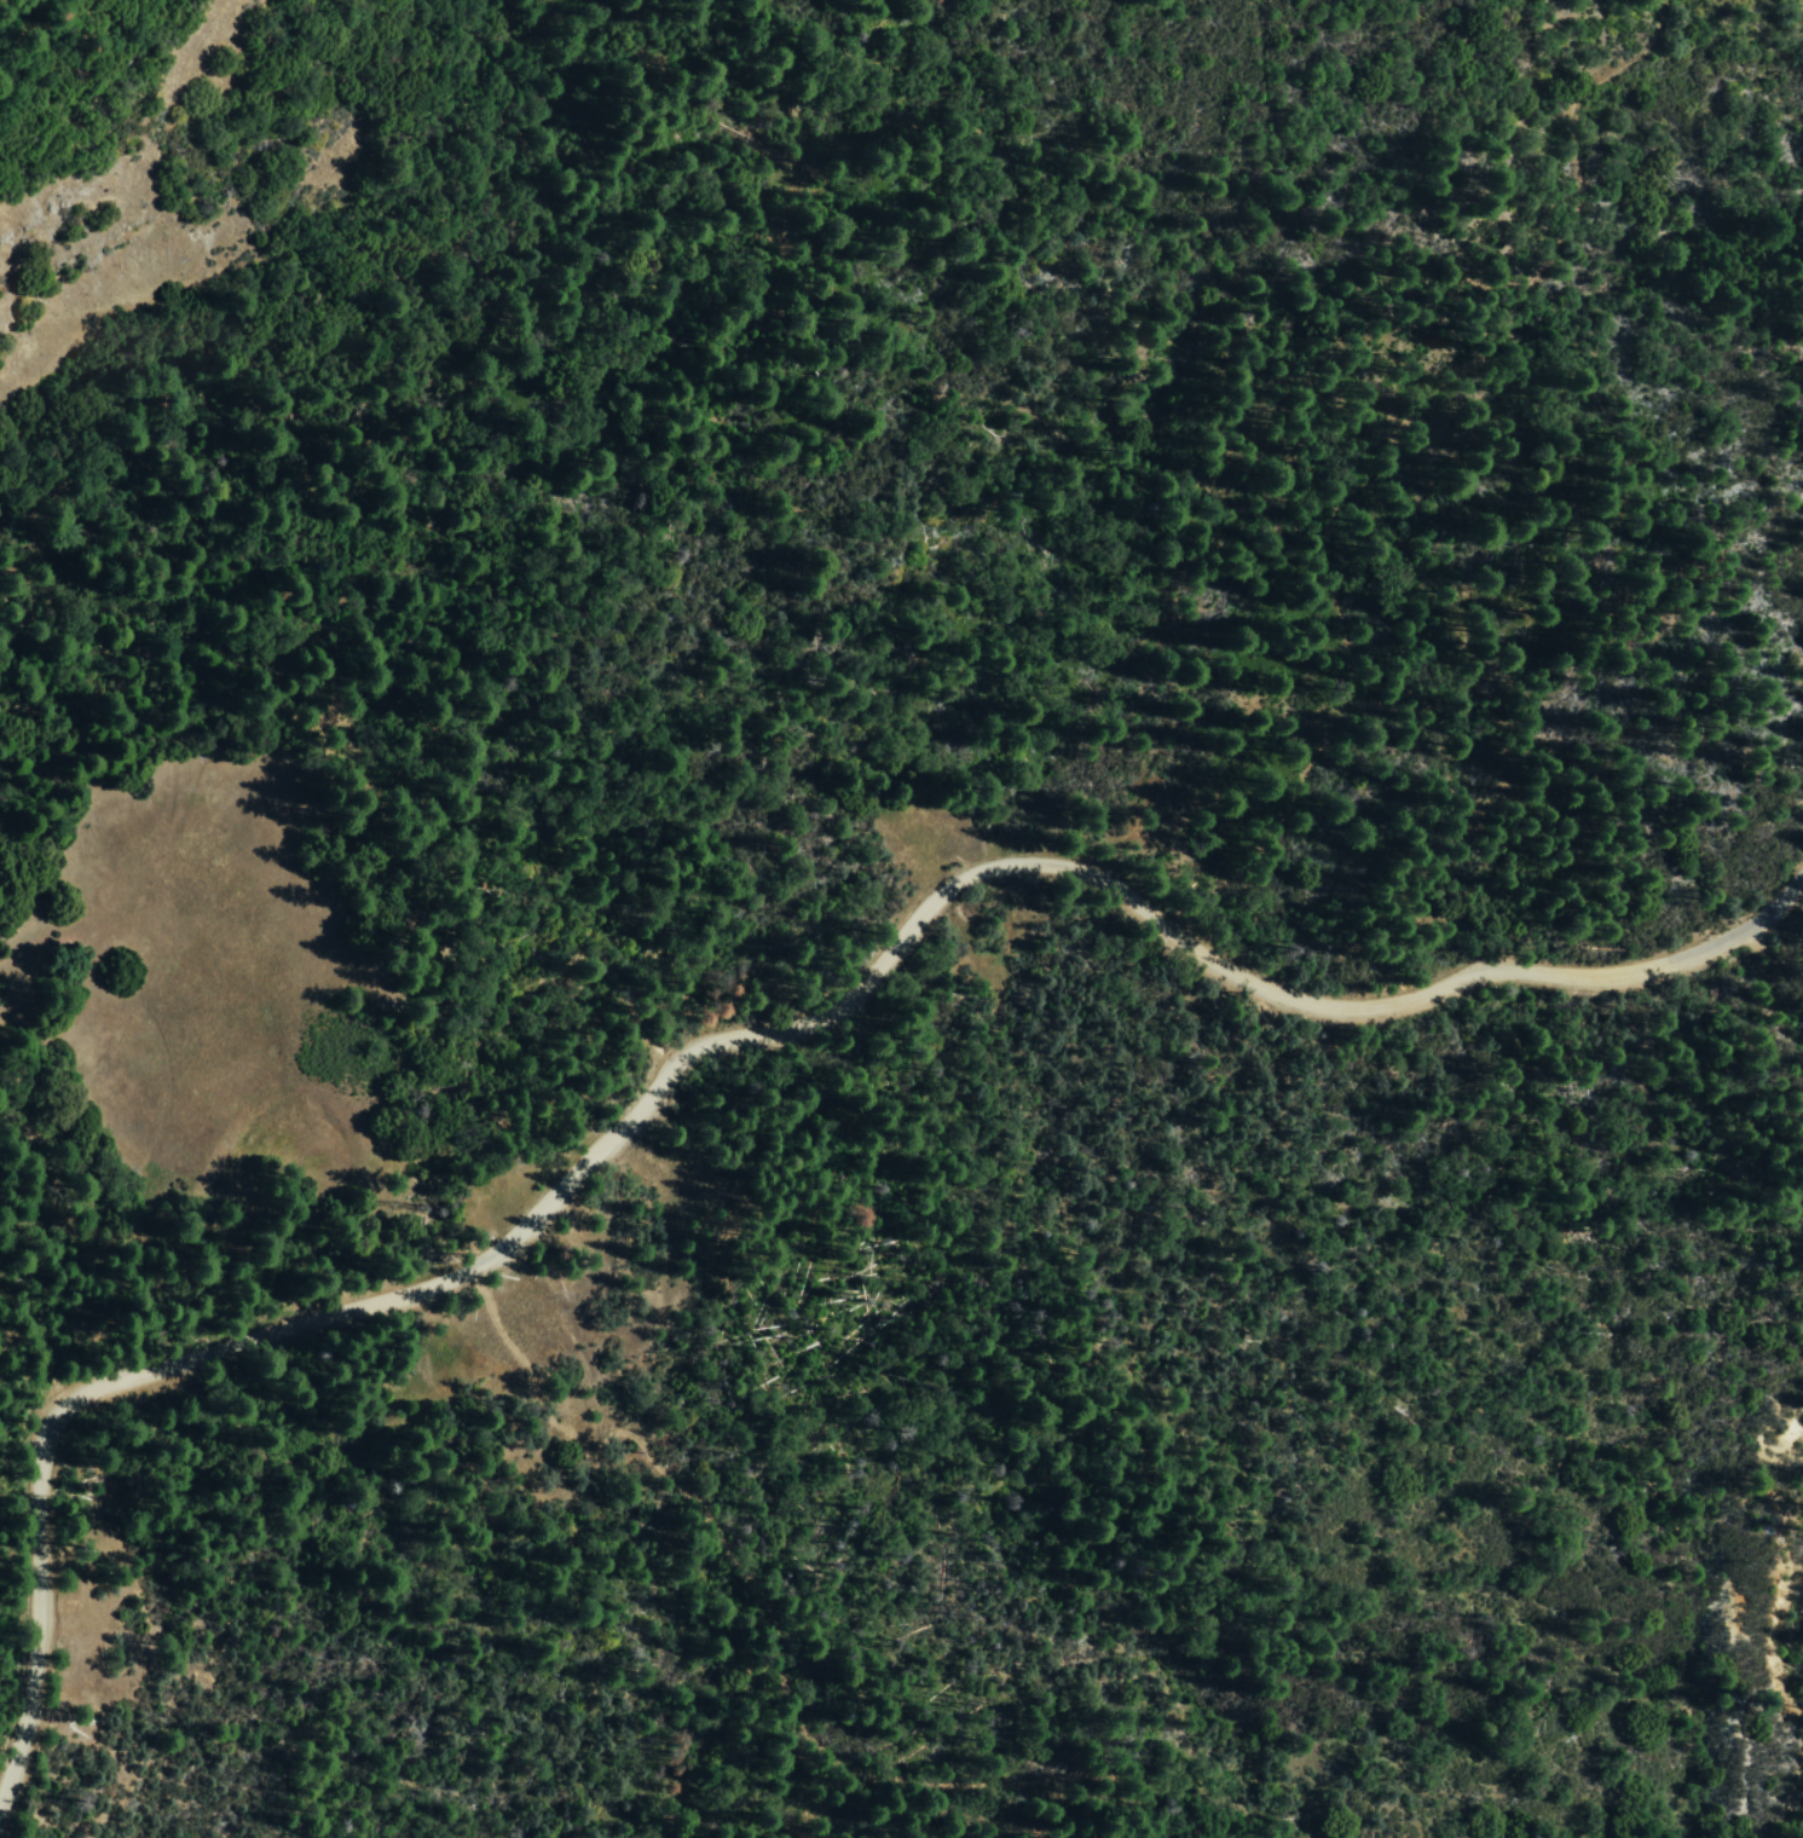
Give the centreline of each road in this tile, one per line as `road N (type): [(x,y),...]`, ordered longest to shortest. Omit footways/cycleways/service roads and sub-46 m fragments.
road 1 (residential): [(0,1795),(29,1655),(39,1490),(50,1444),(70,1418),(103,1391),(151,1370),(446,1281),(481,1260),(694,1053),(821,1011),(868,977),(929,903),(966,875),(1046,865),(1082,874),(1236,975),(1323,1002),(1412,998),(1515,972),(1649,967),(1758,918)]

